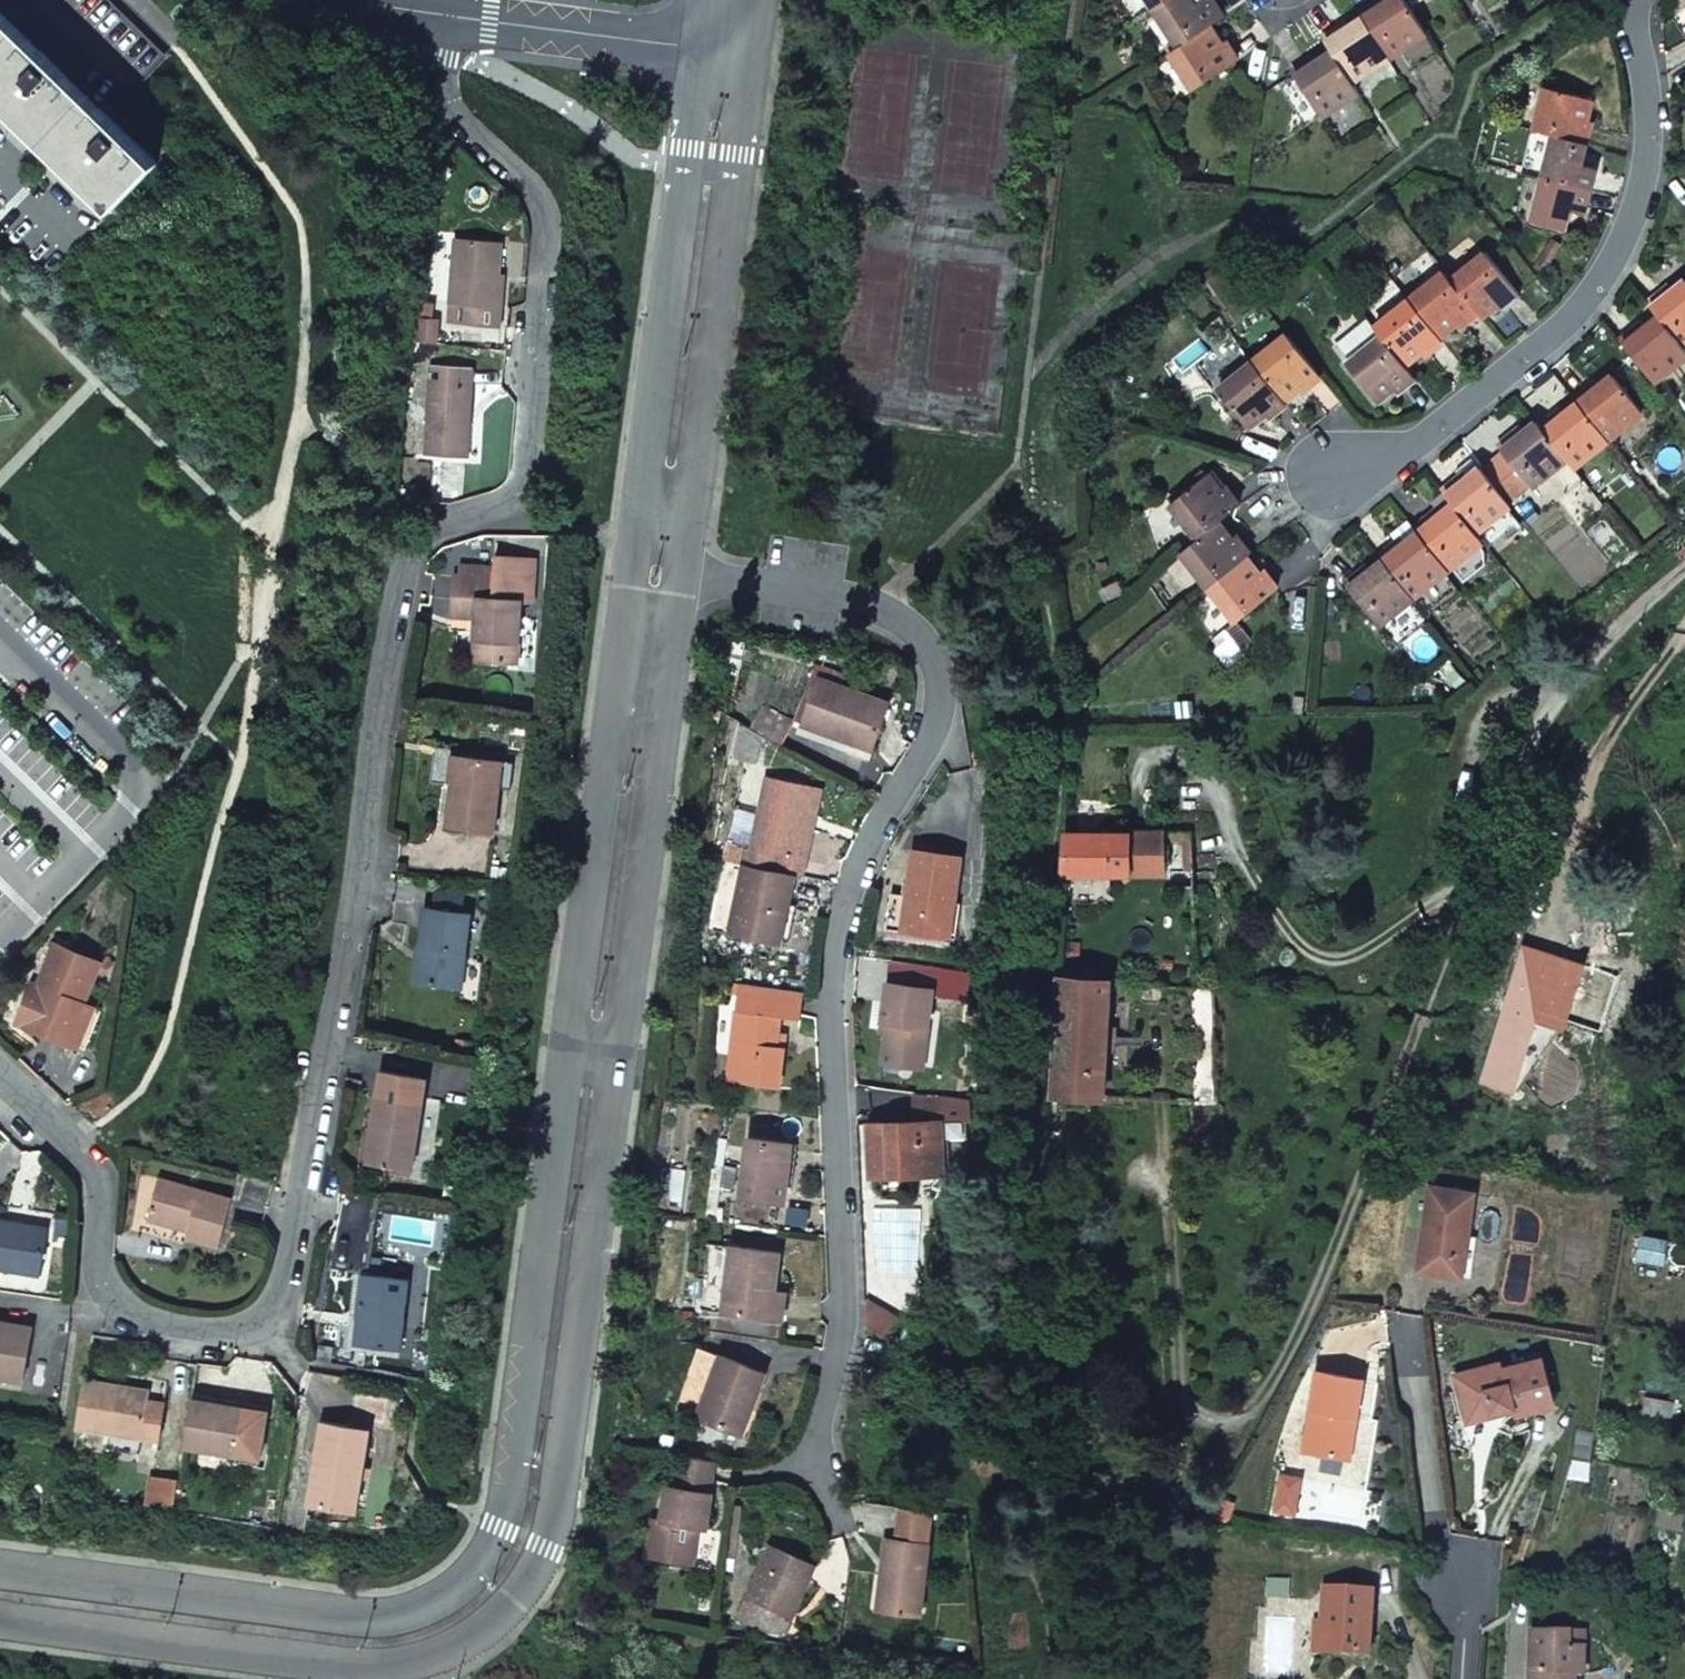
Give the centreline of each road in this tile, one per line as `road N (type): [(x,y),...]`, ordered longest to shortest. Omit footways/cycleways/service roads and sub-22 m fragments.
road 1 (residential): [(0,1070),(113,1177),(92,1303),(283,1338),(404,537),(525,497),(565,205),(444,90),(444,15)]
road 2 (residential): [(815,1471),(836,1388),(842,1318),(830,992),(835,936),(848,885),(893,804),(946,748),(950,706),(922,637),(895,615),(686,553)]
road 3 (tertiary): [(0,1623),(364,1673),(420,1670),(510,1618),(561,1544),(623,1061)]
road 4 (tertiary): [(568,1051),(507,1526),(472,1578),(407,1615),(367,1617),(0,1567)]
road 5 (residential): [(1684,580),(1516,756),(1456,896),(1342,961),(1313,955),(1284,928),(1214,789),(1172,759)]
road 6 (residential): [(1637,0),(1650,139),(1642,191),(1609,271),(1574,314),(1423,442),(1338,472)]
road 7 (tertiary): [(699,46),(630,546)]
road 8 (tertiary): [(686,553),(755,54)]
road 9 (residential): [(1410,1313),(1435,1532),(1462,1588),(1462,1678)]
road 10 (tertiary): [(623,1061),(667,705)]
road 11 (tertiary): [(612,699),(568,1051)]
road 12 (residential): [(699,46),(444,15)]
road 13 (tertiary): [(630,546),(612,699)]
road 14 (tertiary): [(667,705),(686,553)]

